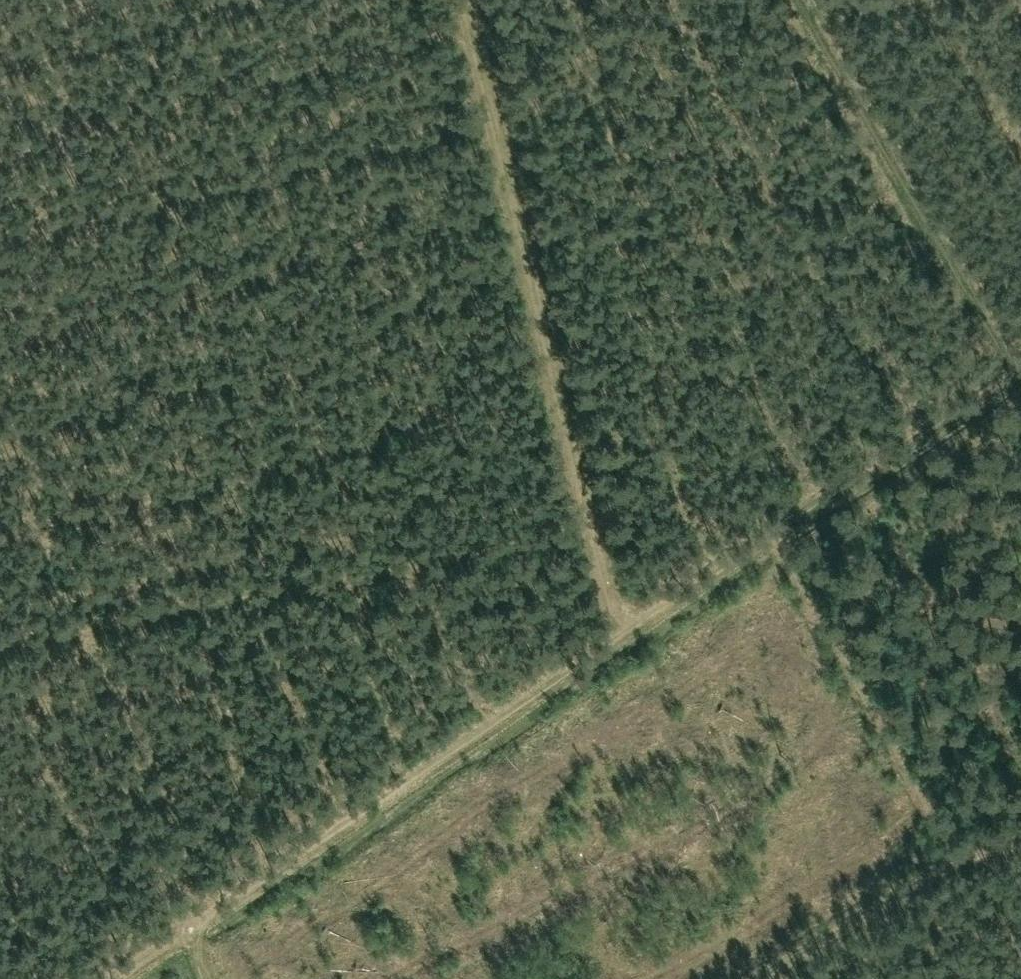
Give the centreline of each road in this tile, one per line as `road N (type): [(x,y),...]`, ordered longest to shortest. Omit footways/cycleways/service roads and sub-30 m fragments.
road 1 (track): [(622,637),(587,530),(465,0)]
road 2 (track): [(622,637),(112,978)]
road 3 (track): [(0,653),(587,530)]
road 4 (track): [(0,238),(493,123)]
road 5 (track): [(1018,382),(622,637)]
road 6 (track): [(821,27),(1020,388)]
road 7 (track): [(752,978),(929,868),(1020,842)]

